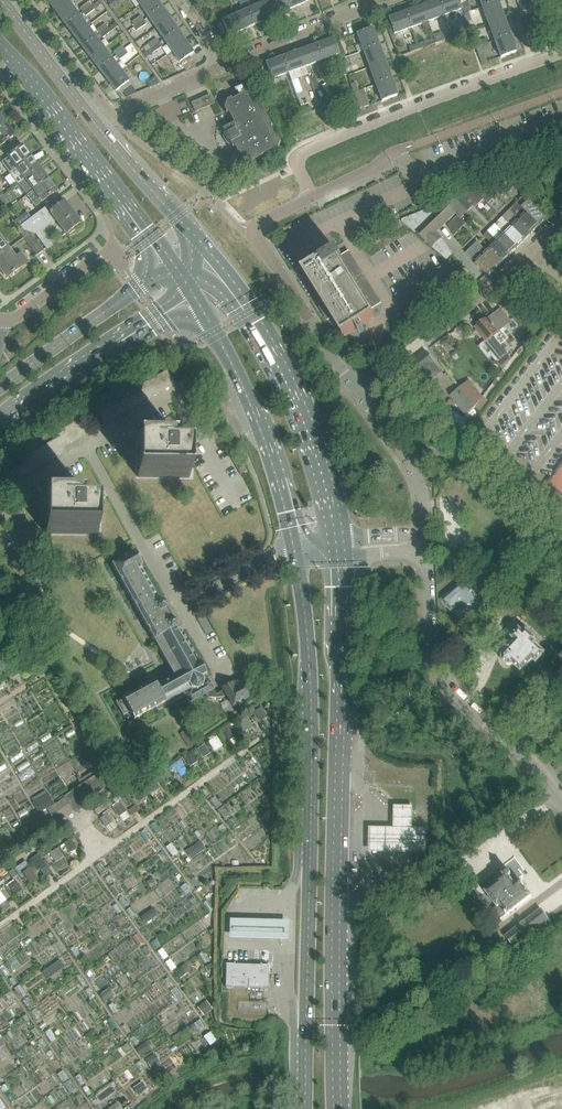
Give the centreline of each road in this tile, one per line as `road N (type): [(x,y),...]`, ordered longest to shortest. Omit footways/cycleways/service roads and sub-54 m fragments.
road 1 (unclassified): [(181,607),(96,460),(95,438),(179,392),(238,495)]
road 2 (residential): [(313,197),(298,166),(305,149),(561,50)]
road 3 (trunk): [(294,548),(307,657),(305,862)]
road 4 (tertiary): [(561,810),(539,774),(450,694),(439,670),(429,550)]
road 5 (secondary): [(343,538),(316,436),(289,376),(218,266)]
road 6 (secondary): [(0,47),(167,272)]
road 7 (secondary): [(186,301),(247,397),(294,548)]
road 8 (unclassified): [(355,389),(535,255),(556,231)]
road 9 (secondary): [(0,428),(186,301)]
road 10 (secondary): [(167,272),(0,391)]
road 11 (trunk): [(339,752),(344,553)]
road 12 (trunk): [(339,1108),(339,914)]
road 13 (secondary): [(218,266),(98,122)]
road 14 (residential): [(227,66),(389,0)]
road 15 (trunk): [(305,862),(304,1031)]
road 16 (unclassified): [(427,533),(424,474),(355,389)]
road 17 (trunk): [(339,914),(339,752)]
road 18 (secondary): [(98,122),(7,0)]
road 19 (residential): [(98,122),(227,66)]
road 20 (unclassified): [(181,607),(294,548)]

